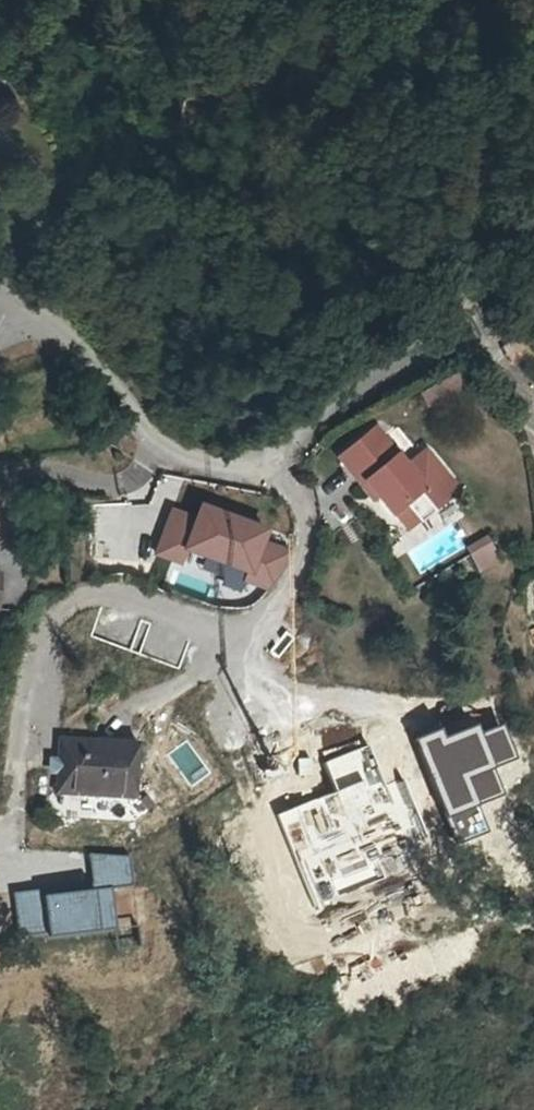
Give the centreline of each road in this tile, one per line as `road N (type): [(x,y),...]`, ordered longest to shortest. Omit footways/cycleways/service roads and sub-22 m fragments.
road 1 (residential): [(475,327),(305,425),(268,461),(226,466),(170,452),(102,371),(10,307)]

